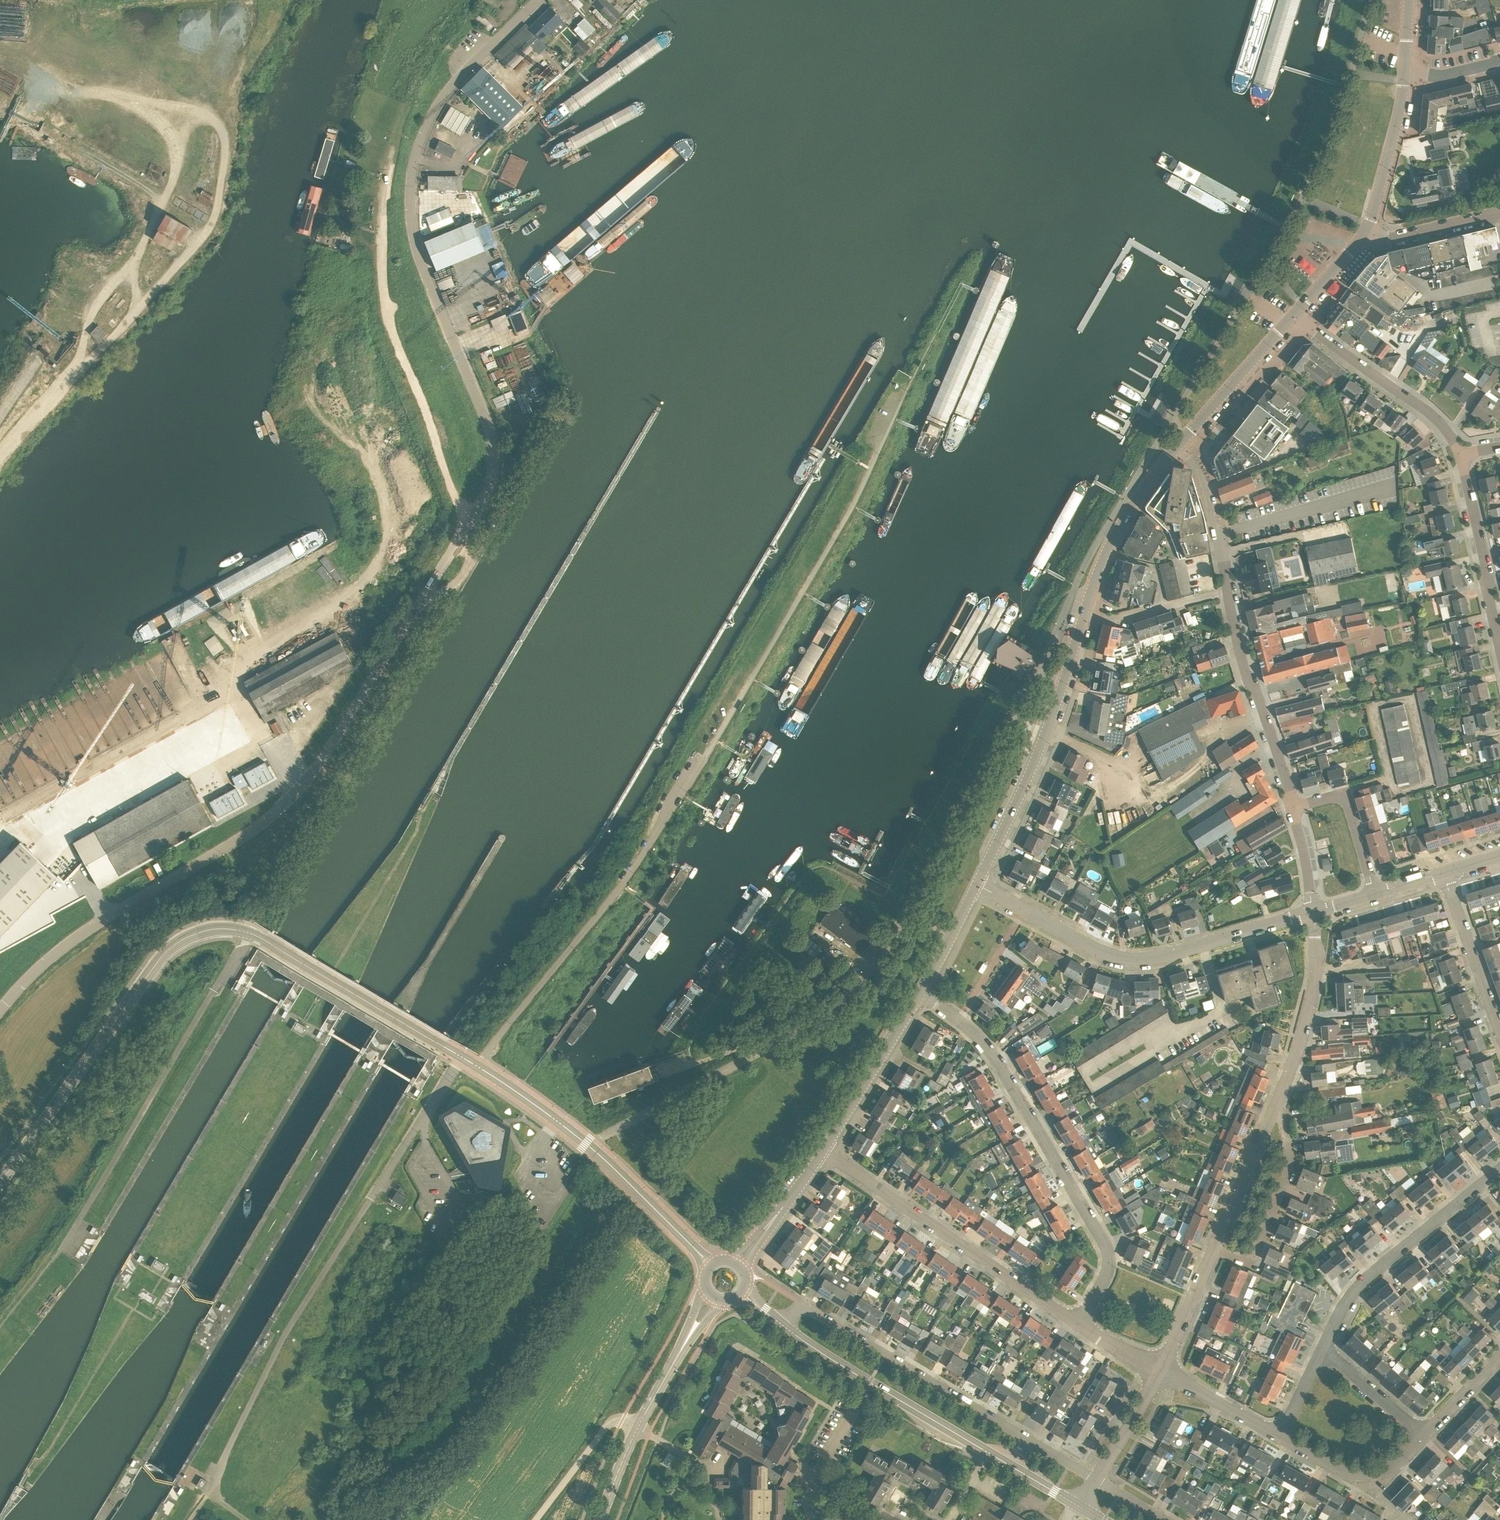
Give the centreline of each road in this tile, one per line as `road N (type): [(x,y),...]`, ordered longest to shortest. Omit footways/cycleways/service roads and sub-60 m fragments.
road 1 (unclassified): [(0,1015),(79,940),(254,829),(300,789),(467,524)]
road 2 (unclassified): [(467,524),(494,467),(490,428),(421,261),(413,178),(450,85),(535,0)]
road 3 (tertiary): [(0,1184),(168,950),(224,929),(272,945)]
road 4 (unclassified): [(467,524),(393,341),(384,299),(381,212),(392,150)]
road 5 (unclassified): [(478,1066),(626,878),(702,757)]
road 6 (residential): [(1096,1479),(802,1304),(782,1325)]
road 7 (residential): [(1080,1324),(1107,1277),(1104,1245),(988,1048),(958,1020)]
road 8 (residential): [(1080,1324),(822,1153)]
road 9 (tertiary): [(711,1265),(586,1144),(478,1066)]
road 10 (residential): [(1062,687),(1035,673),(904,911)]
road 11 (unclassified): [(1323,1351),(1359,1285),(1499,1170)]
road 12 (tertiary): [(1078,1506),(869,1384)]
road 13 (unclassified): [(1390,777),(1375,708),(1411,699),(1429,782),(1396,792)]
road 14 (unclassified): [(1293,808),(1244,668),(1228,591)]
road 15 (tertiary): [(462,1058),(272,945)]
road 16 (residential): [(1460,455),(1442,425),(1293,316)]
road 17 (unclassified): [(977,886),(1062,687)]
road 18 (unclassified): [(1214,1253),(1247,1263),(1274,1216),(1291,1159),(1280,1101)]
road 19 (unclassified): [(1084,616),(1115,537),(1180,443)]
road 20 (unclassified): [(1204,946),(1127,959),(1021,911)]
road 21 (residential): [(904,911),(832,1008),(772,1050)]
road 22 (residential): [(1499,645),(1460,455)]
road 23 (unclassified): [(1280,1101),(1313,995),(1315,913)]
road 24 (unclassified): [(822,1153),(919,994)]
road 25 (unclassified): [(1278,1435),(1372,1489),(1423,1435)]
road 26 (unclassified): [(1180,443),(1293,316)]
road 27 (unclassified): [(1365,236),(1405,72)]
road 28 (unclassified): [(1499,1032),(1443,874)]
road 29 (unclassified): [(1214,1253),(1280,1101)]
road 30 (unclassified): [(1180,443),(1208,494),(1228,591)]
road 31 (unclassified): [(534,1519),(611,1420),(637,1429)]
road 32 (tertiary): [(637,1429),(715,1299)]
road 33 (residential): [(869,1384),(817,1464),(810,1519)]
road 34 (residential): [(1084,616),(1125,619),(1228,591)]
road 35 (unclassified): [(739,1264),(822,1153)]
road 36 (residential): [(1365,236),(1390,240),(1499,214)]
road 37 (unclassified): [(1159,1374),(1278,1435)]
road 38 (unclassified): [(1159,1374),(1214,1253)]
road 39 (unclassified): [(1423,1435),(1323,1351)]
road 40 (residential): [(958,1020),(1021,911)]
road 41 (unclassified): [(1096,1479),(1159,1374)]

